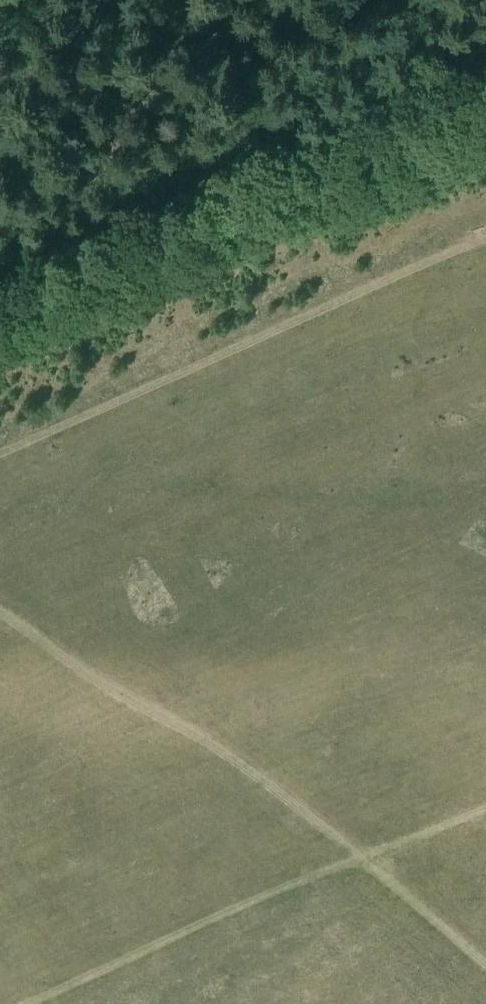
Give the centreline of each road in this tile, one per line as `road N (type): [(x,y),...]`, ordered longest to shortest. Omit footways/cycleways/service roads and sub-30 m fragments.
road 1 (track): [(0,598),(117,677),(226,732),(306,789),(485,948)]
road 2 (track): [(0,311),(485,99)]
road 3 (track): [(0,445),(485,233)]

